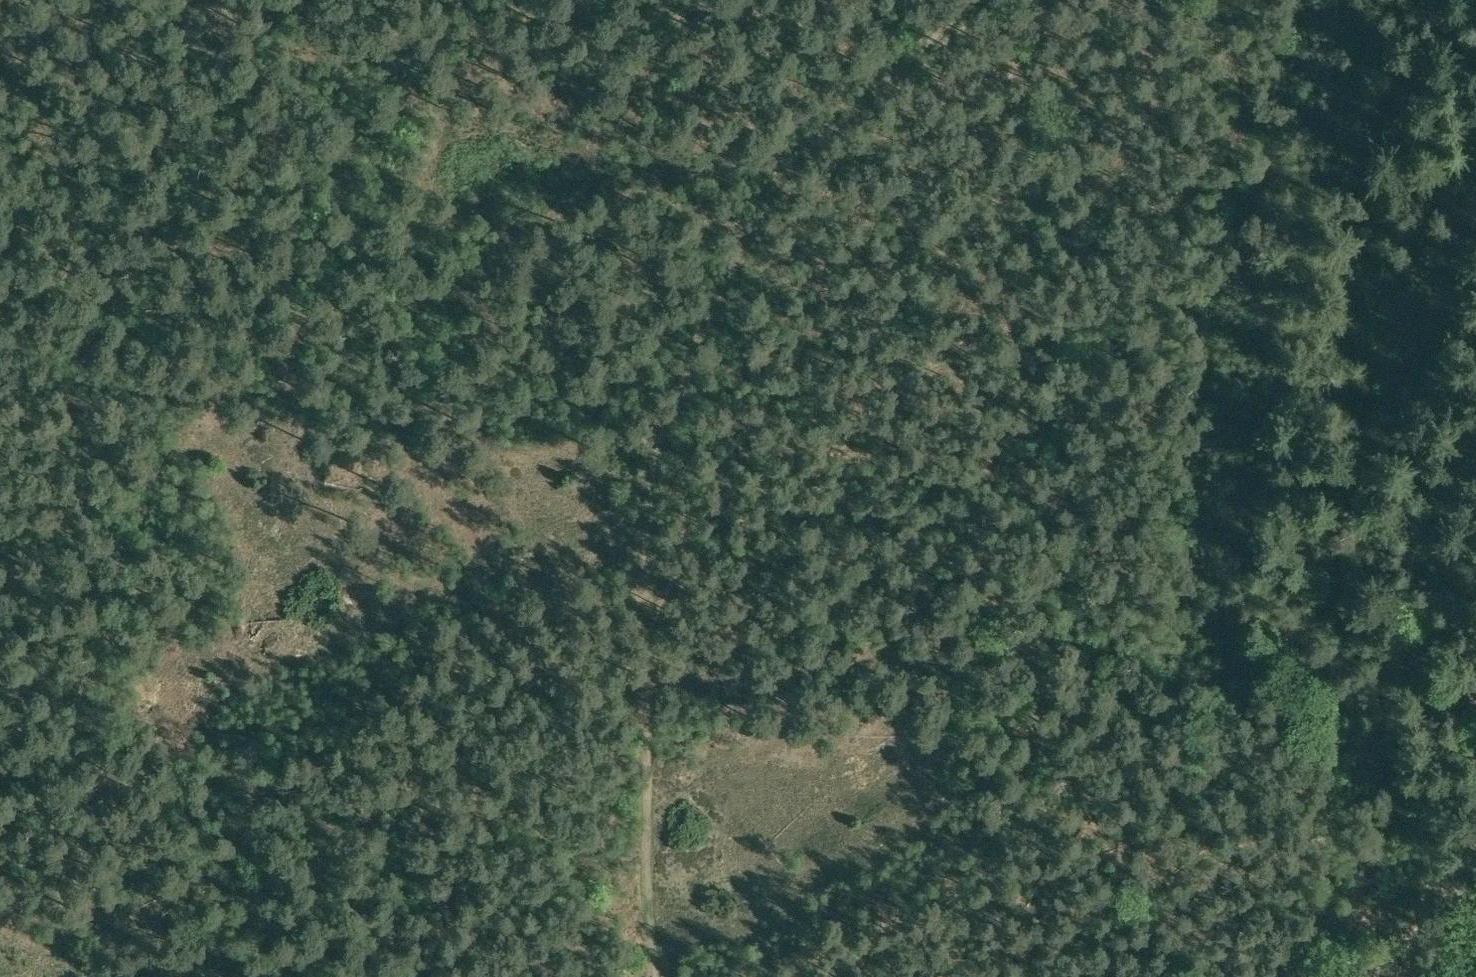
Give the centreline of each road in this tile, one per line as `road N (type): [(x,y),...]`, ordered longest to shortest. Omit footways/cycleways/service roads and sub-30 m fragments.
road 1 (track): [(969,0),(785,201),(706,334),(676,413),(651,703),(646,908),(654,976)]
road 2 (track): [(1475,827),(1435,976)]

